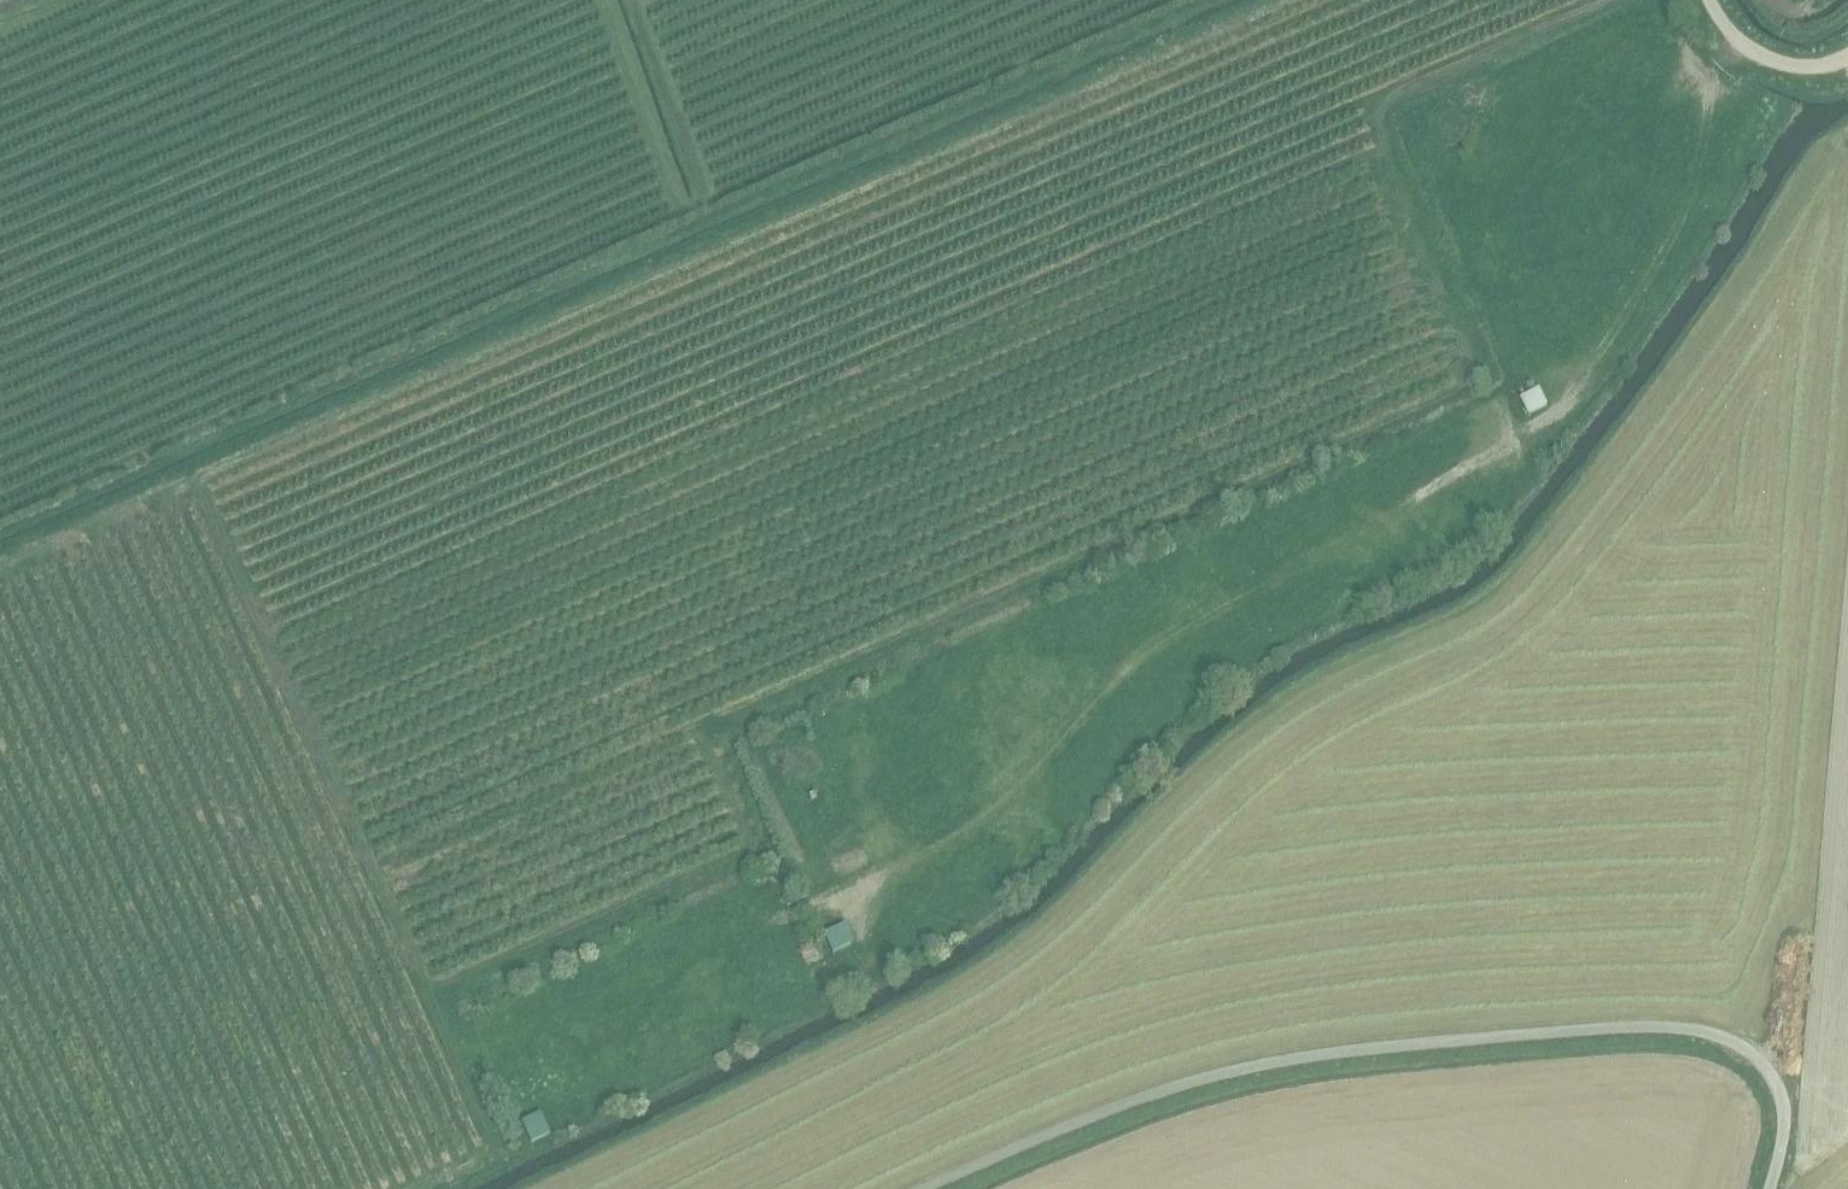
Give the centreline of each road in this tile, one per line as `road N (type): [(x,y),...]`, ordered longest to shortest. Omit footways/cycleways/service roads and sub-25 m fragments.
road 1 (unclassified): [(1713,0),(1736,42),(1759,61),(1819,72),(1847,60)]

